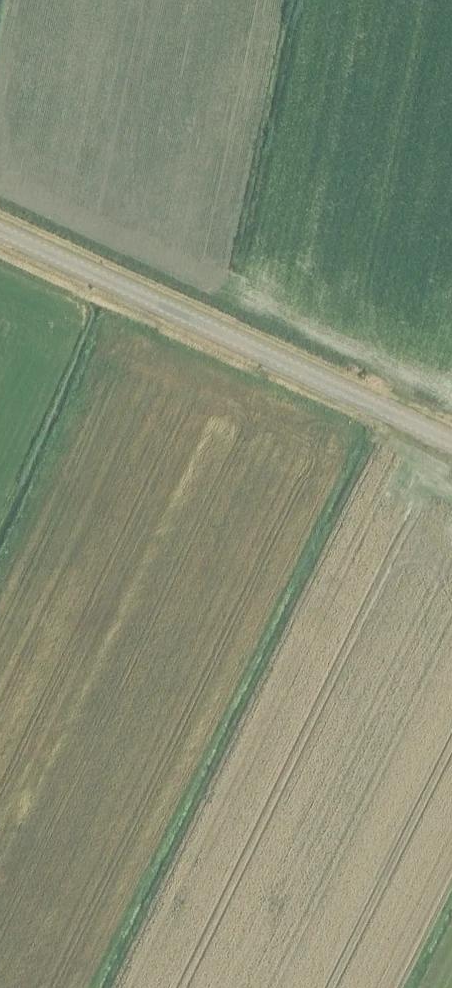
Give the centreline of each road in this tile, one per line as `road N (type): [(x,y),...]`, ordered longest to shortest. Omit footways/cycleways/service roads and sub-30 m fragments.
road 1 (tertiary): [(451,438),(0,228)]

